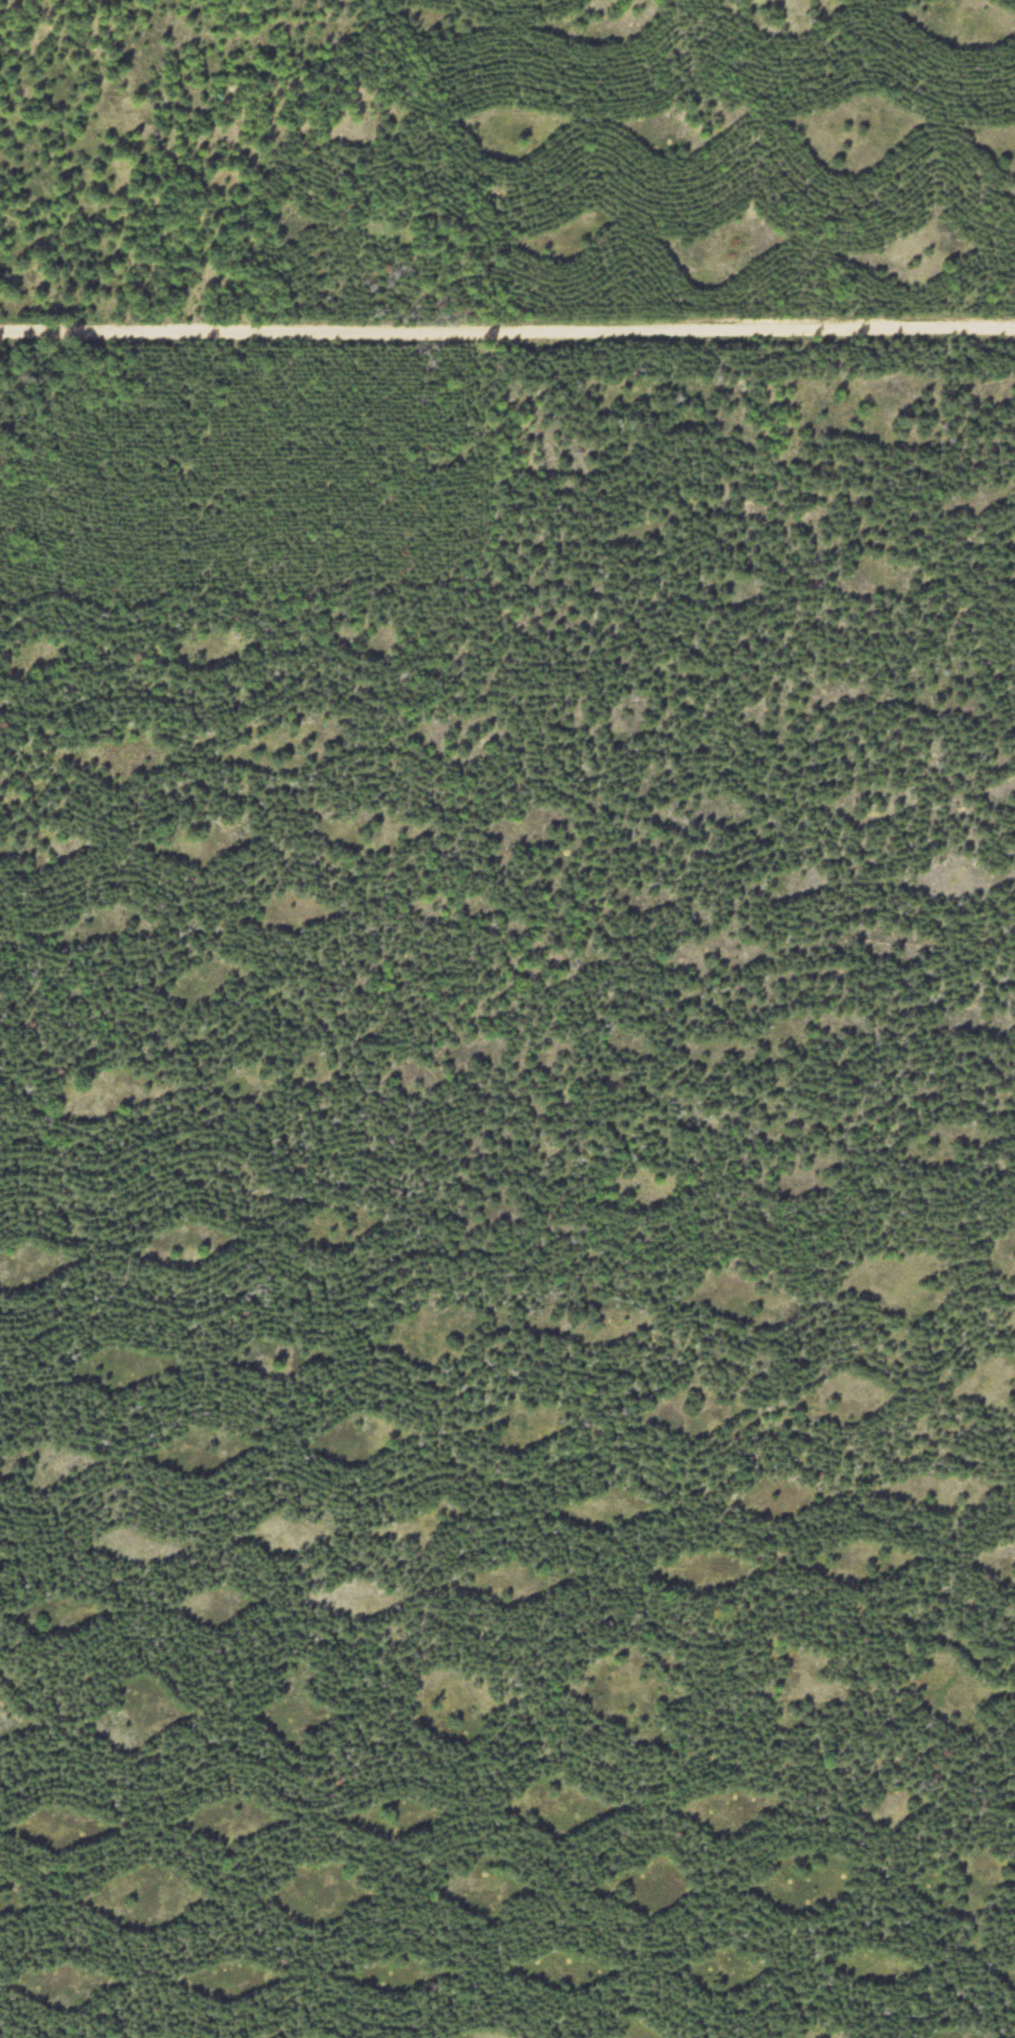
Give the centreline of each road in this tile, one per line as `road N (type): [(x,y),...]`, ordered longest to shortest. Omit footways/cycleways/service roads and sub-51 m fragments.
road 1 (residential): [(1014,328),(0,336)]

